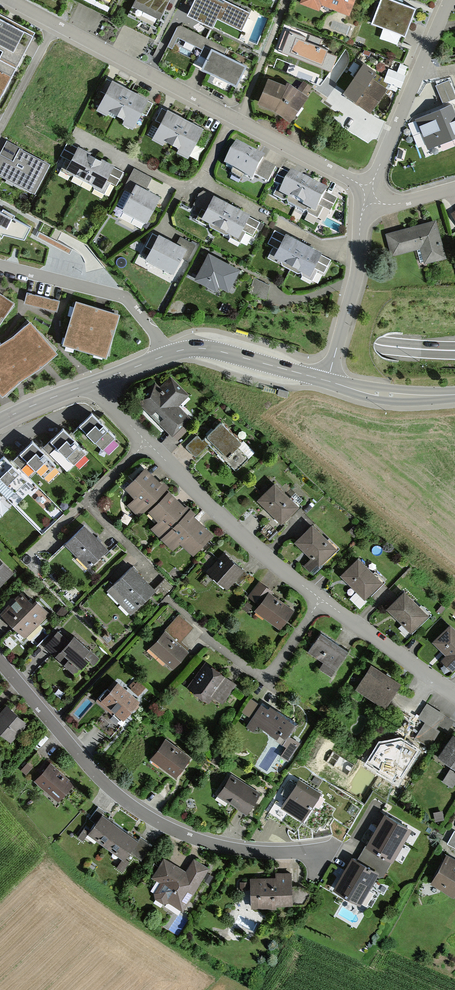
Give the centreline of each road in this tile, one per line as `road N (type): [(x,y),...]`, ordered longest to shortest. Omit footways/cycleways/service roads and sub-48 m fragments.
road 1 (trunk): [(454,350),(376,345),(0,256)]
road 2 (residential): [(315,851),(218,845),(140,811),(0,662)]
road 3 (residential): [(96,381),(242,534),(321,599)]
road 4 (residential): [(82,136),(181,187),(203,181),(232,116)]
road 5 (residential): [(449,0),(368,187)]
road 6 (residential): [(0,264),(127,299),(166,355)]
road 7 (residential): [(232,116),(55,26)]
road 8 (residential): [(365,202),(355,288),(327,381)]
road 9 (residential): [(321,599),(266,682),(205,636)]
road 10 (tertiary): [(327,381),(205,348),(166,355)]
road 11 (residential): [(321,599),(454,694)]
road 12 (residential): [(368,187),(232,116)]
road 13 (tertiary): [(454,394),(384,394),(327,381)]

